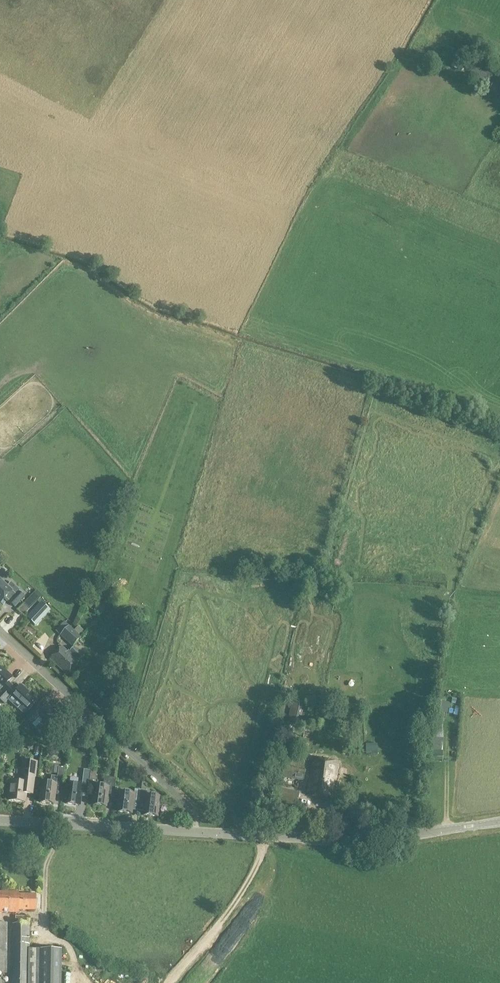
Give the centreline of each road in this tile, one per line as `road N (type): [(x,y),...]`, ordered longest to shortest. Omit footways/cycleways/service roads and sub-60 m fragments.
road 1 (tertiary): [(0,823),(332,840),(499,822)]
road 2 (unclassified): [(193,809),(0,632)]
road 3 (track): [(263,837),(260,860),(235,903),(167,982)]

